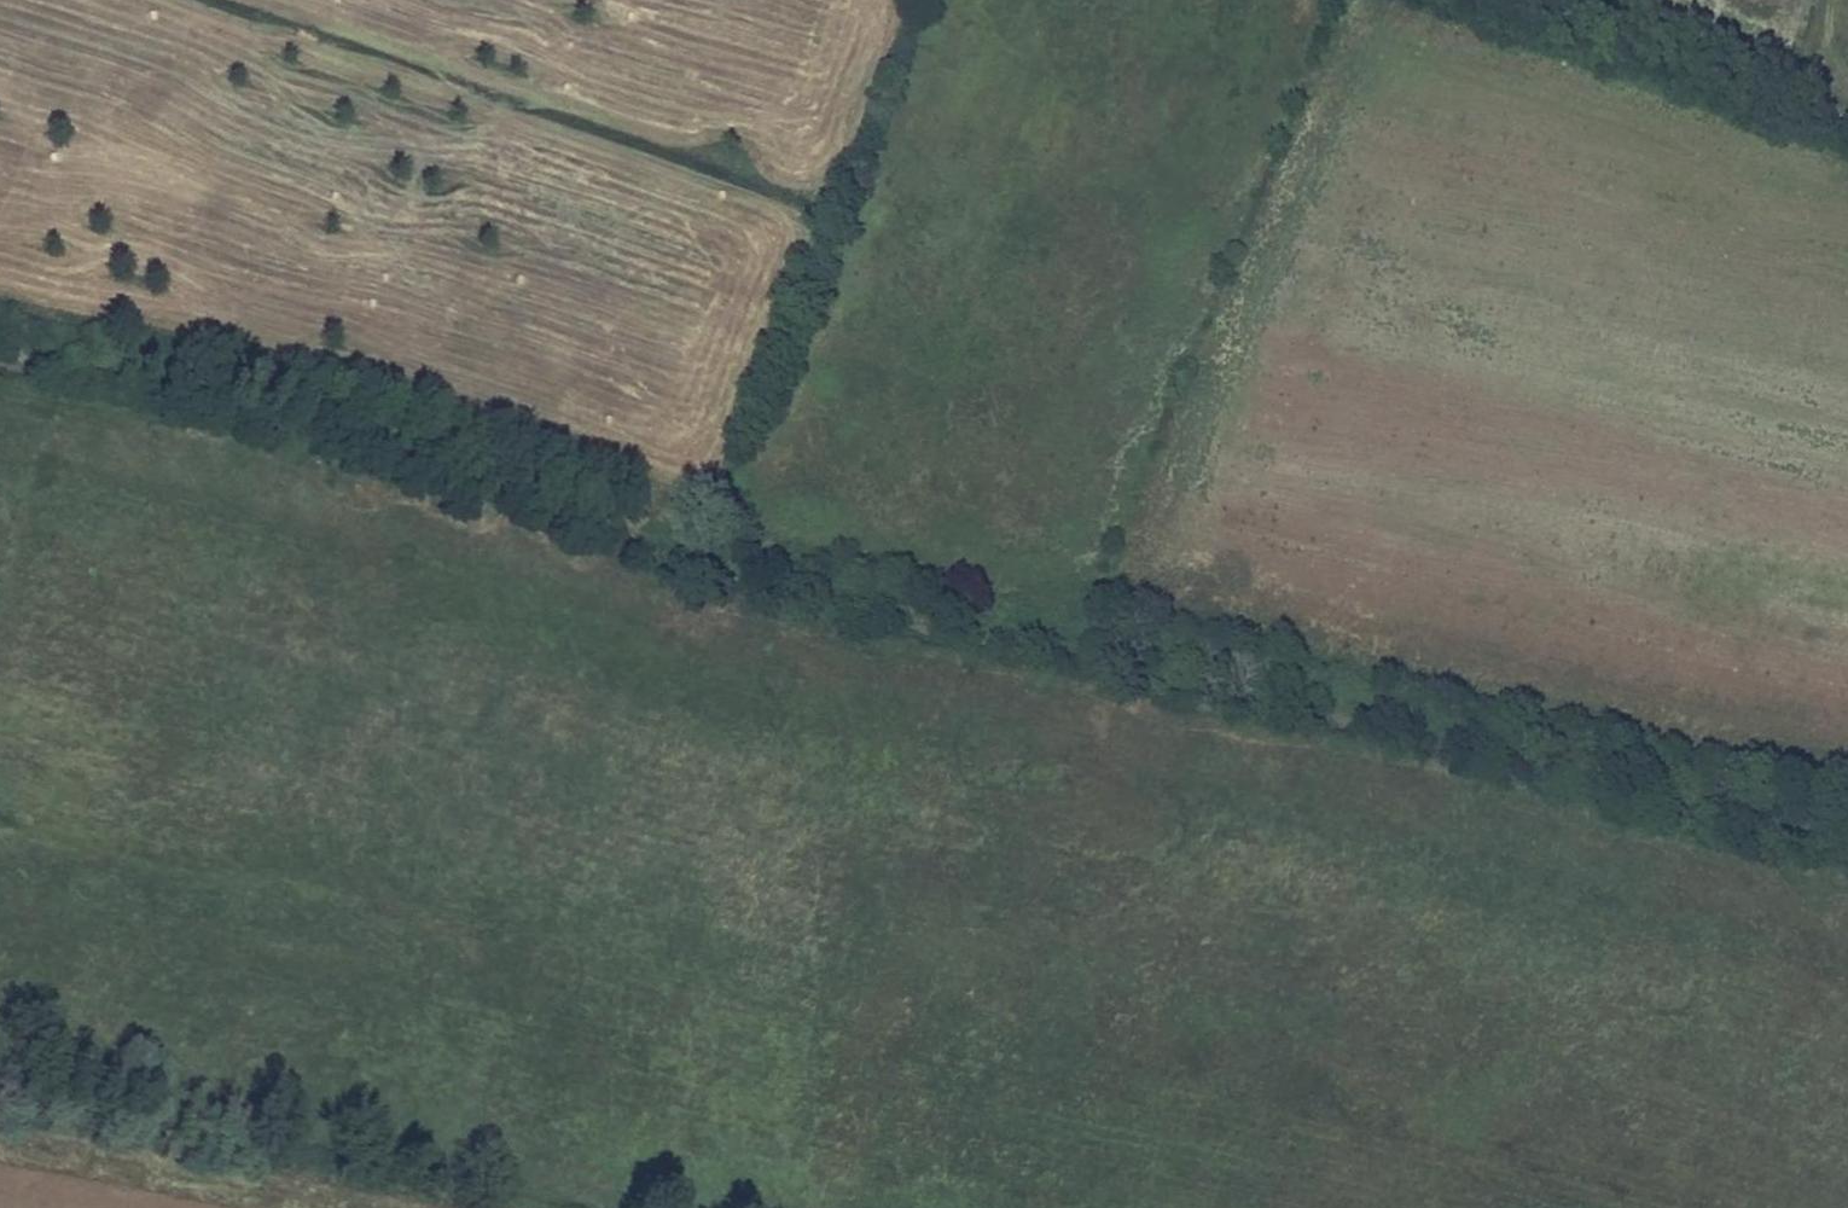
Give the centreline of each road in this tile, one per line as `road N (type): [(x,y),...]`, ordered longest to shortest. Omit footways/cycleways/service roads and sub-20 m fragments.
road 1 (track): [(1847,78),(1792,73),(1585,0)]

